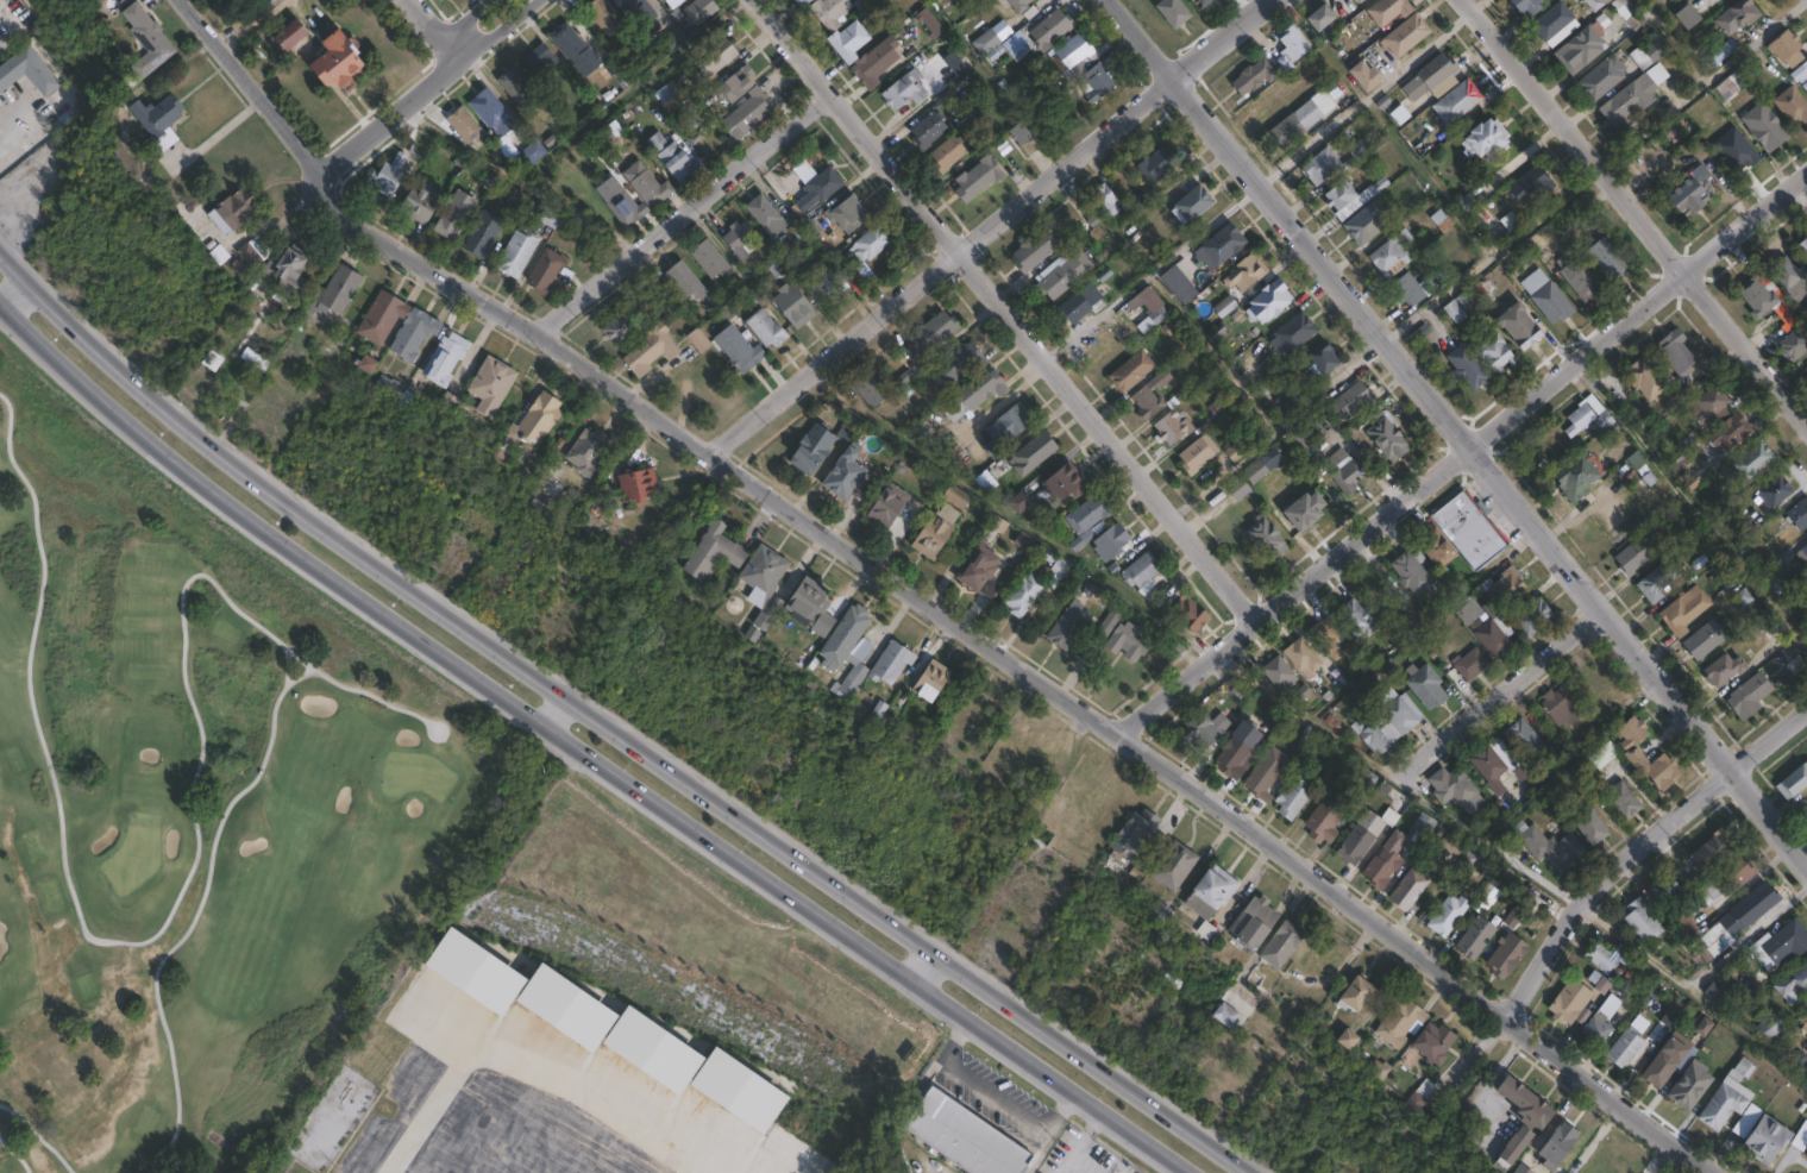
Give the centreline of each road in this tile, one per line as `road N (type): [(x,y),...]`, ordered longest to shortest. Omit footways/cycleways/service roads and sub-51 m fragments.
road 1 (residential): [(1716,1172),(1079,708),(636,407),(319,212),(319,180),(180,0)]
road 2 (primary): [(1240,1172),(308,533),(168,419),(0,259)]
road 3 (primary): [(0,307),(132,431),(284,551),(1189,1172)]
road 4 (residential): [(1806,869),(1108,0)]
road 5 (residential): [(1806,168),(1112,732)]
road 6 (residential): [(752,0),(1248,622)]
road 7 (residential): [(1261,0),(702,450)]
road 8 (residential): [(1806,423),(1464,0)]
road 9 (residential): [(1806,714),(1583,910),(1507,1021)]
road 10 (residential): [(827,94),(528,339)]
road 11 (residential): [(1596,606),(1395,777)]
road 12 (residential): [(452,52),(446,71),(319,180)]

